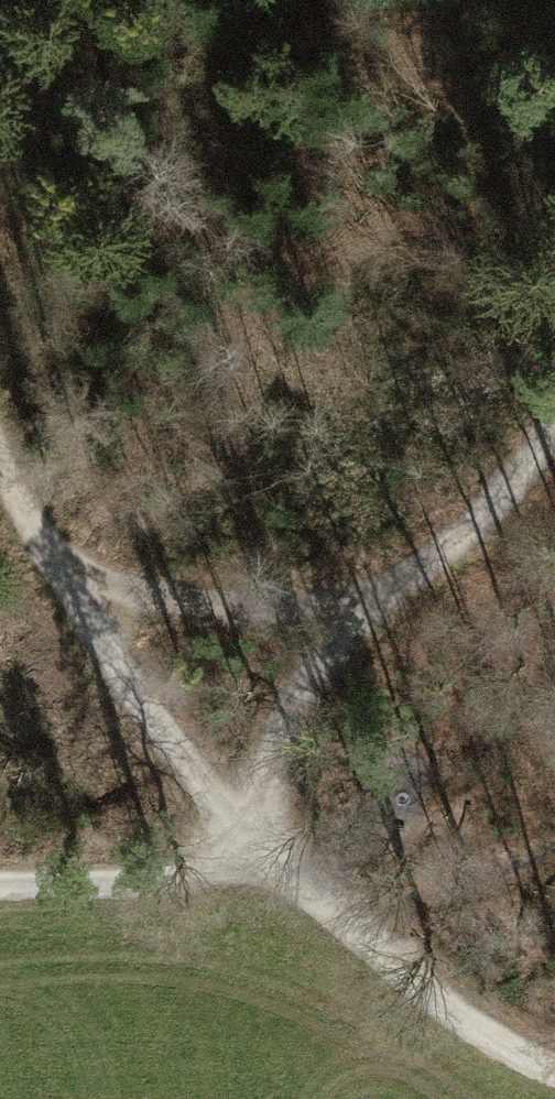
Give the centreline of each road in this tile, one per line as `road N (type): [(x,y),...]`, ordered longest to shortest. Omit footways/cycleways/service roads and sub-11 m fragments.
road 1 (track): [(554,427),(495,515),(371,590),(296,702),(284,781),(315,900)]
road 2 (track): [(0,451),(52,570),(159,725),(315,900)]
road 3 (track): [(52,570),(210,610),(371,590)]
road 4 (track): [(0,885),(101,880),(315,900)]
road 5 (track): [(315,900),(472,1031),(554,1068)]

